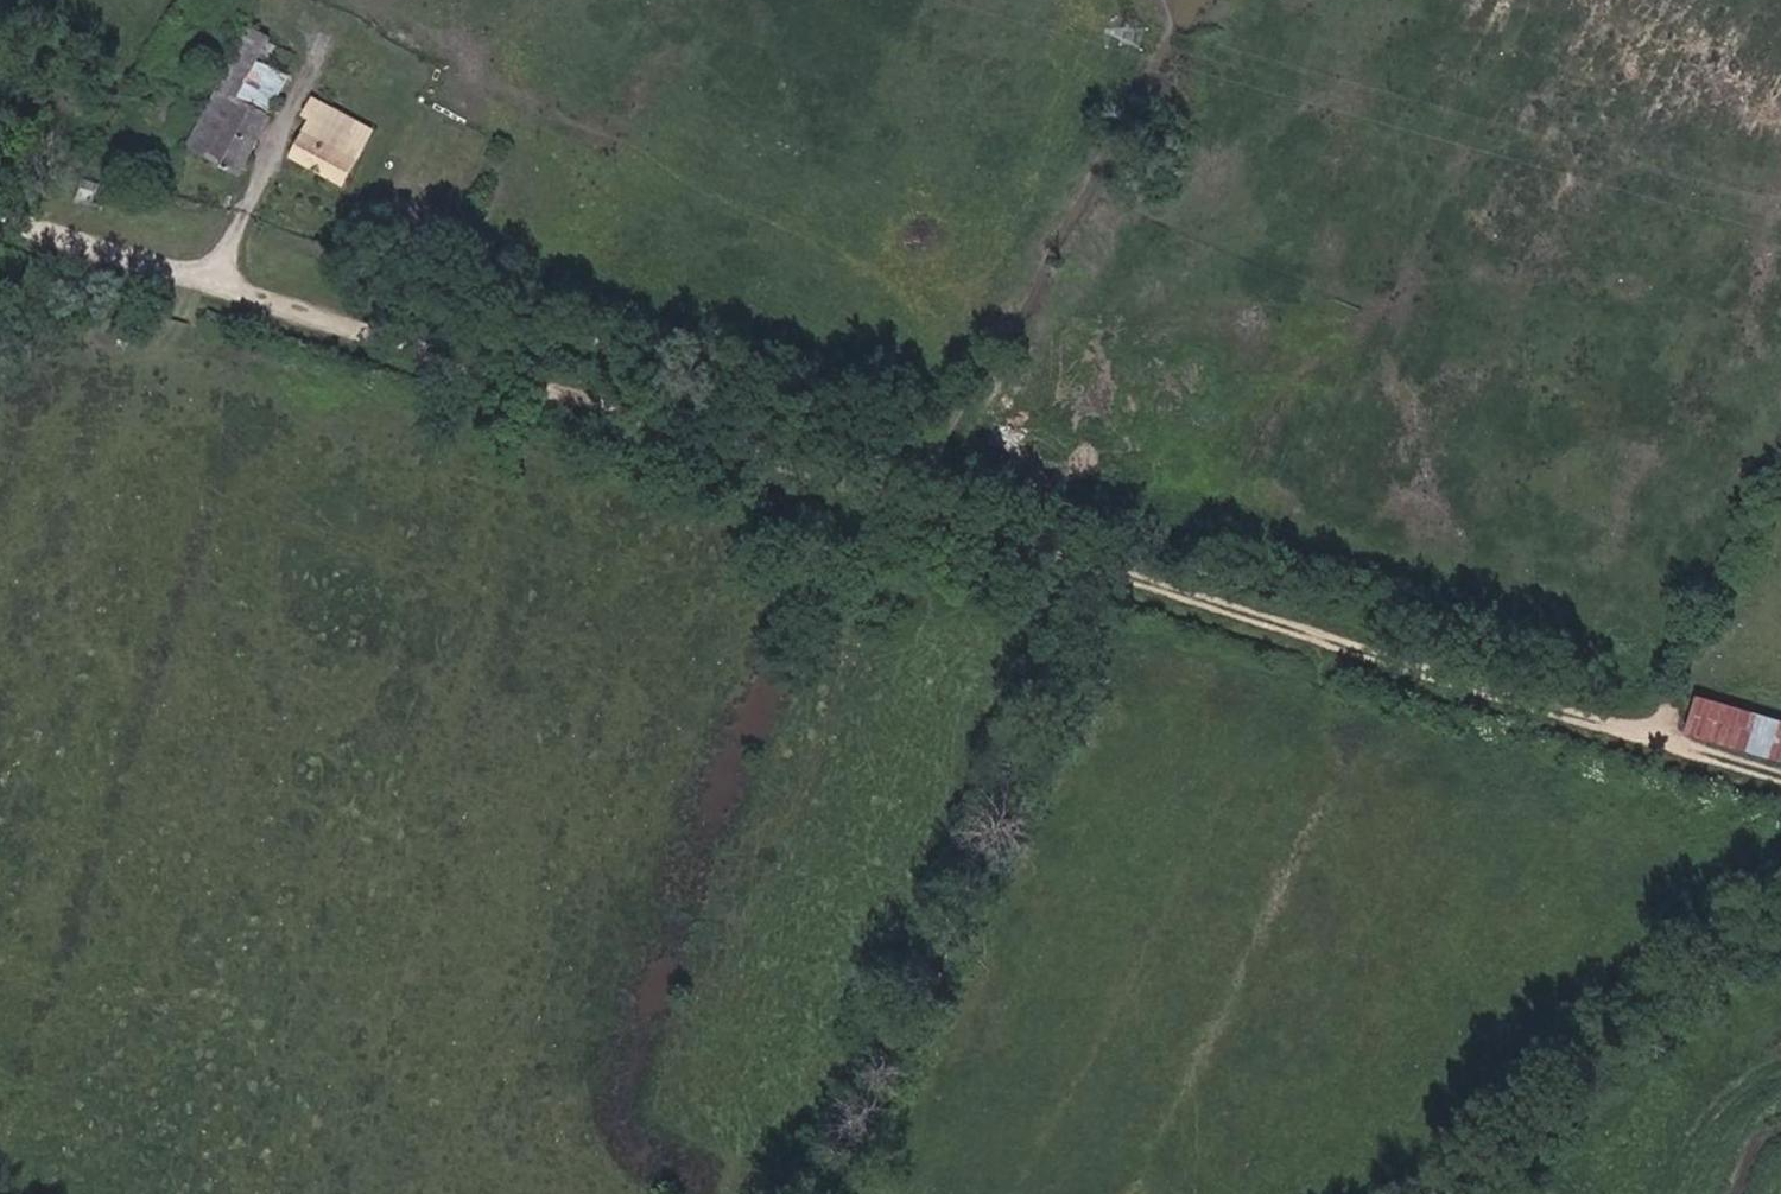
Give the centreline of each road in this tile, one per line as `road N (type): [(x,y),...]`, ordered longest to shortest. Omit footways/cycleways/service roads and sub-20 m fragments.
road 1 (track): [(1780,780),(225,283)]
road 2 (unclassified): [(0,213),(225,283)]

